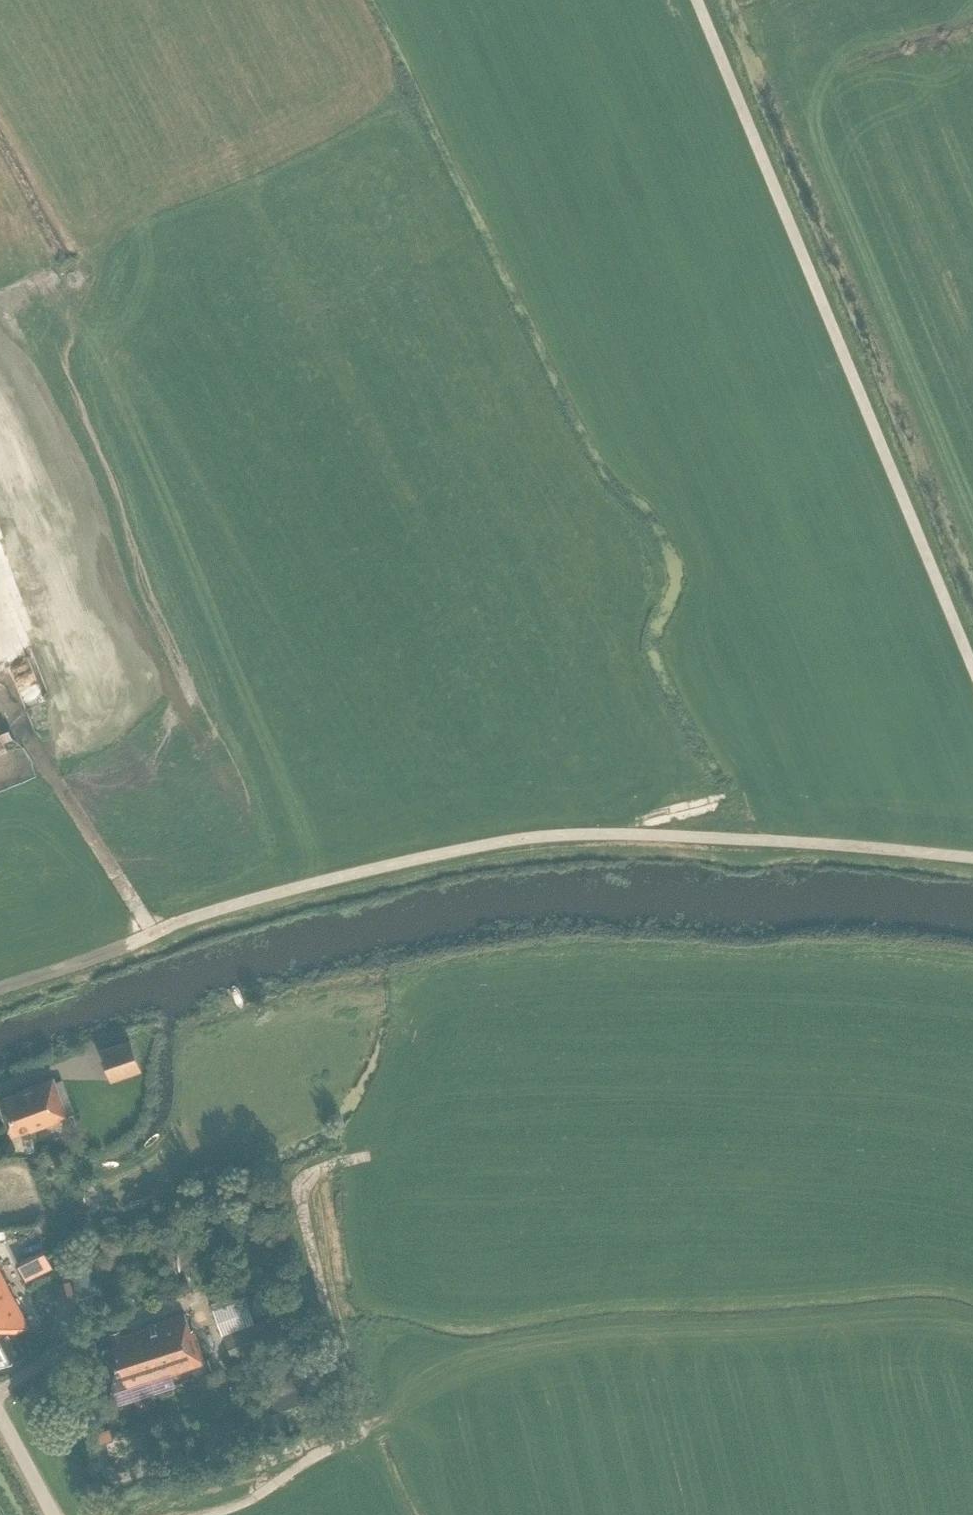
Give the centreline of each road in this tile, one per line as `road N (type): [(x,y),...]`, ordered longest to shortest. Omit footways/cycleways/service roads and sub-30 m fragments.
road 1 (track): [(0,990),(156,933),(358,875),(528,839),(616,833),(972,857)]
road 2 (track): [(972,668),(696,0)]
road 3 (track): [(184,1514),(263,1493),(354,1426),(303,1206),(320,1170),(363,1159)]
road 4 (track): [(156,933),(10,711)]

